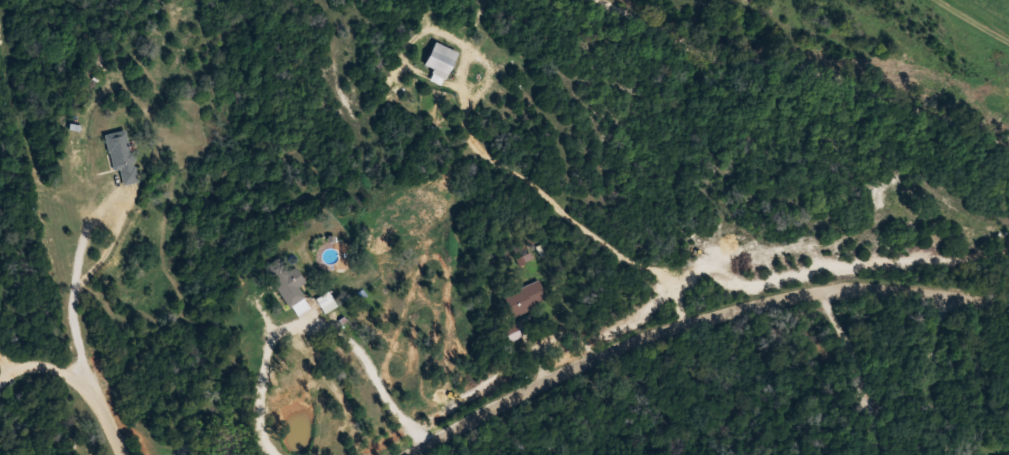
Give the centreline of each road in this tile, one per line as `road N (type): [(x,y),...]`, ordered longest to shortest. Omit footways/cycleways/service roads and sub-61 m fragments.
road 1 (residential): [(1008,299),(754,309),(669,322),(392,454)]
road 2 (residential): [(1008,173),(988,154),(650,56),(561,0)]
road 3 (residential): [(84,379),(76,317),(35,167)]

